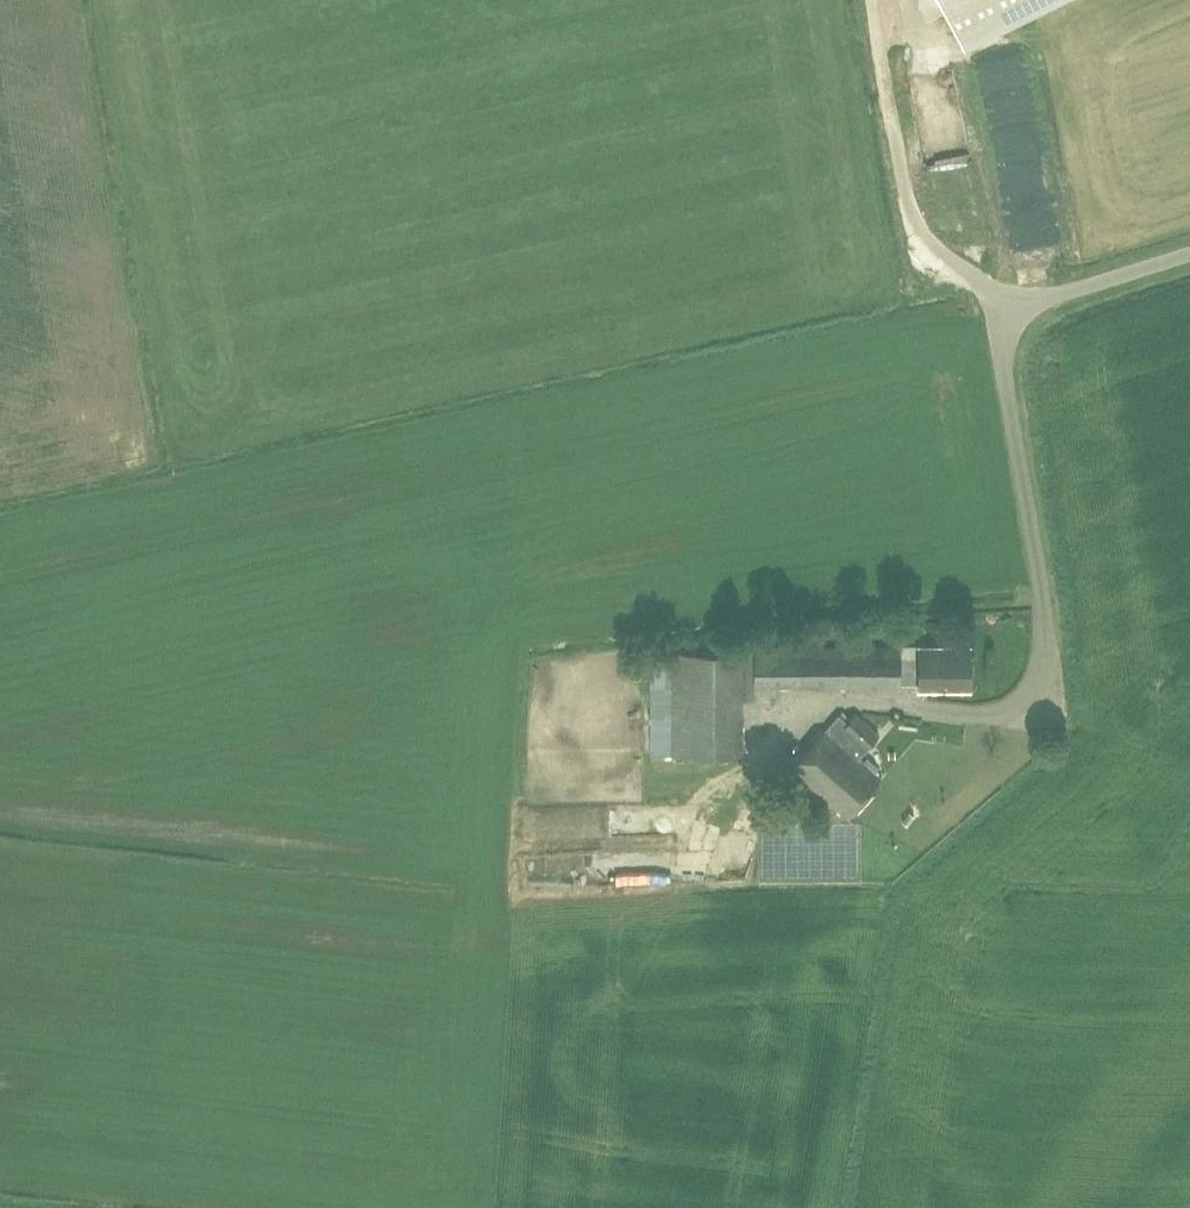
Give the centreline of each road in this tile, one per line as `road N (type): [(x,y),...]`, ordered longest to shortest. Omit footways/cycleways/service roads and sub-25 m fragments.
road 1 (unclassified): [(1024,307),(1189,255)]

